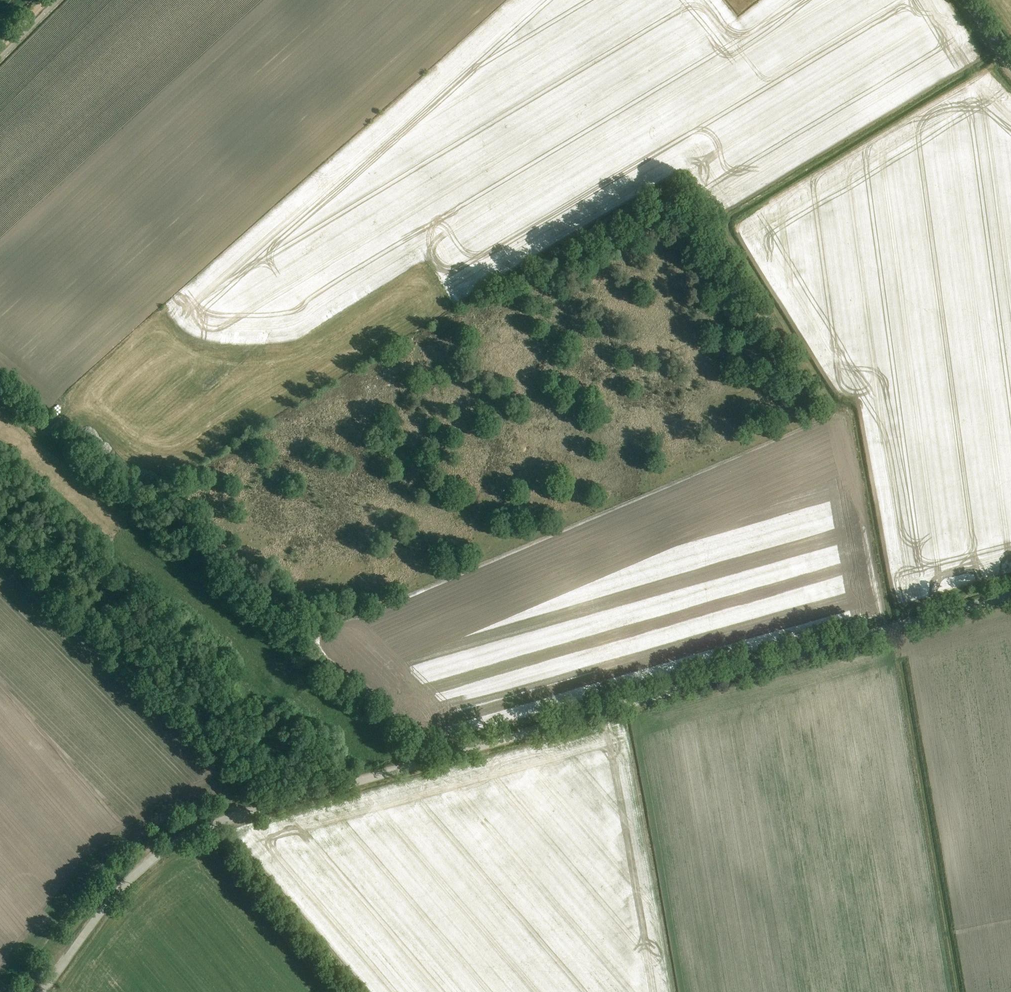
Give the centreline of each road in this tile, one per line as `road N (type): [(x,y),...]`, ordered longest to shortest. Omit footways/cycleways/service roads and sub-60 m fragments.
road 1 (unclassified): [(42,991),(147,862),(235,816),(1010,594)]
road 2 (track): [(355,783),(68,520)]

